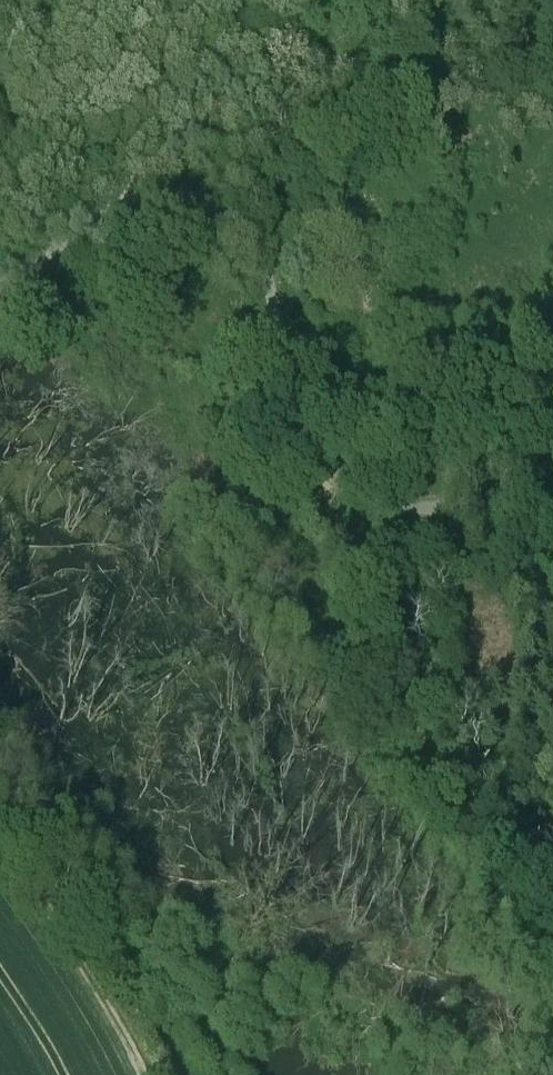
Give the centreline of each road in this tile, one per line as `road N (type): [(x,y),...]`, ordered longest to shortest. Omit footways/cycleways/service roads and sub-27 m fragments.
road 1 (track): [(552,964),(462,830),(422,736),(402,652)]
road 2 (track): [(307,433),(242,248),(215,221),(180,208),(102,212)]
road 3 (track): [(402,652),(321,481),(307,433)]
road 4 (track): [(307,433),(346,484),(387,503),(432,512),(464,506)]
road 5 (track): [(102,212),(0,289)]

